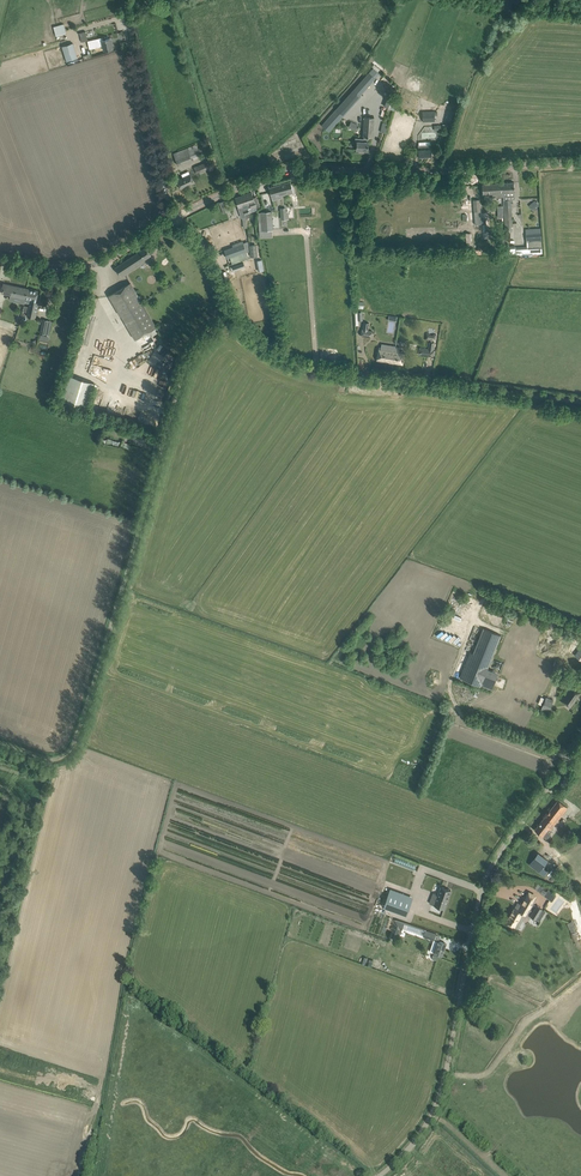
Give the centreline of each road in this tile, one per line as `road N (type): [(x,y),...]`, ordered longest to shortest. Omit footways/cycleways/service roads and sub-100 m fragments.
road 1 (track): [(233,313),(204,334),(185,366),(73,745),(50,759),(0,745)]
road 2 (unclassified): [(379,1175),(418,1137),(438,1100),(495,859),(580,746)]
road 3 (unclassified): [(580,402),(288,360),(246,329),(216,262),(175,218)]
road 4 (tertiary): [(175,218),(289,171),(580,162)]
road 5 (unclassified): [(175,218),(126,0)]
road 6 (tertiary): [(0,261),(89,265),(175,218)]

